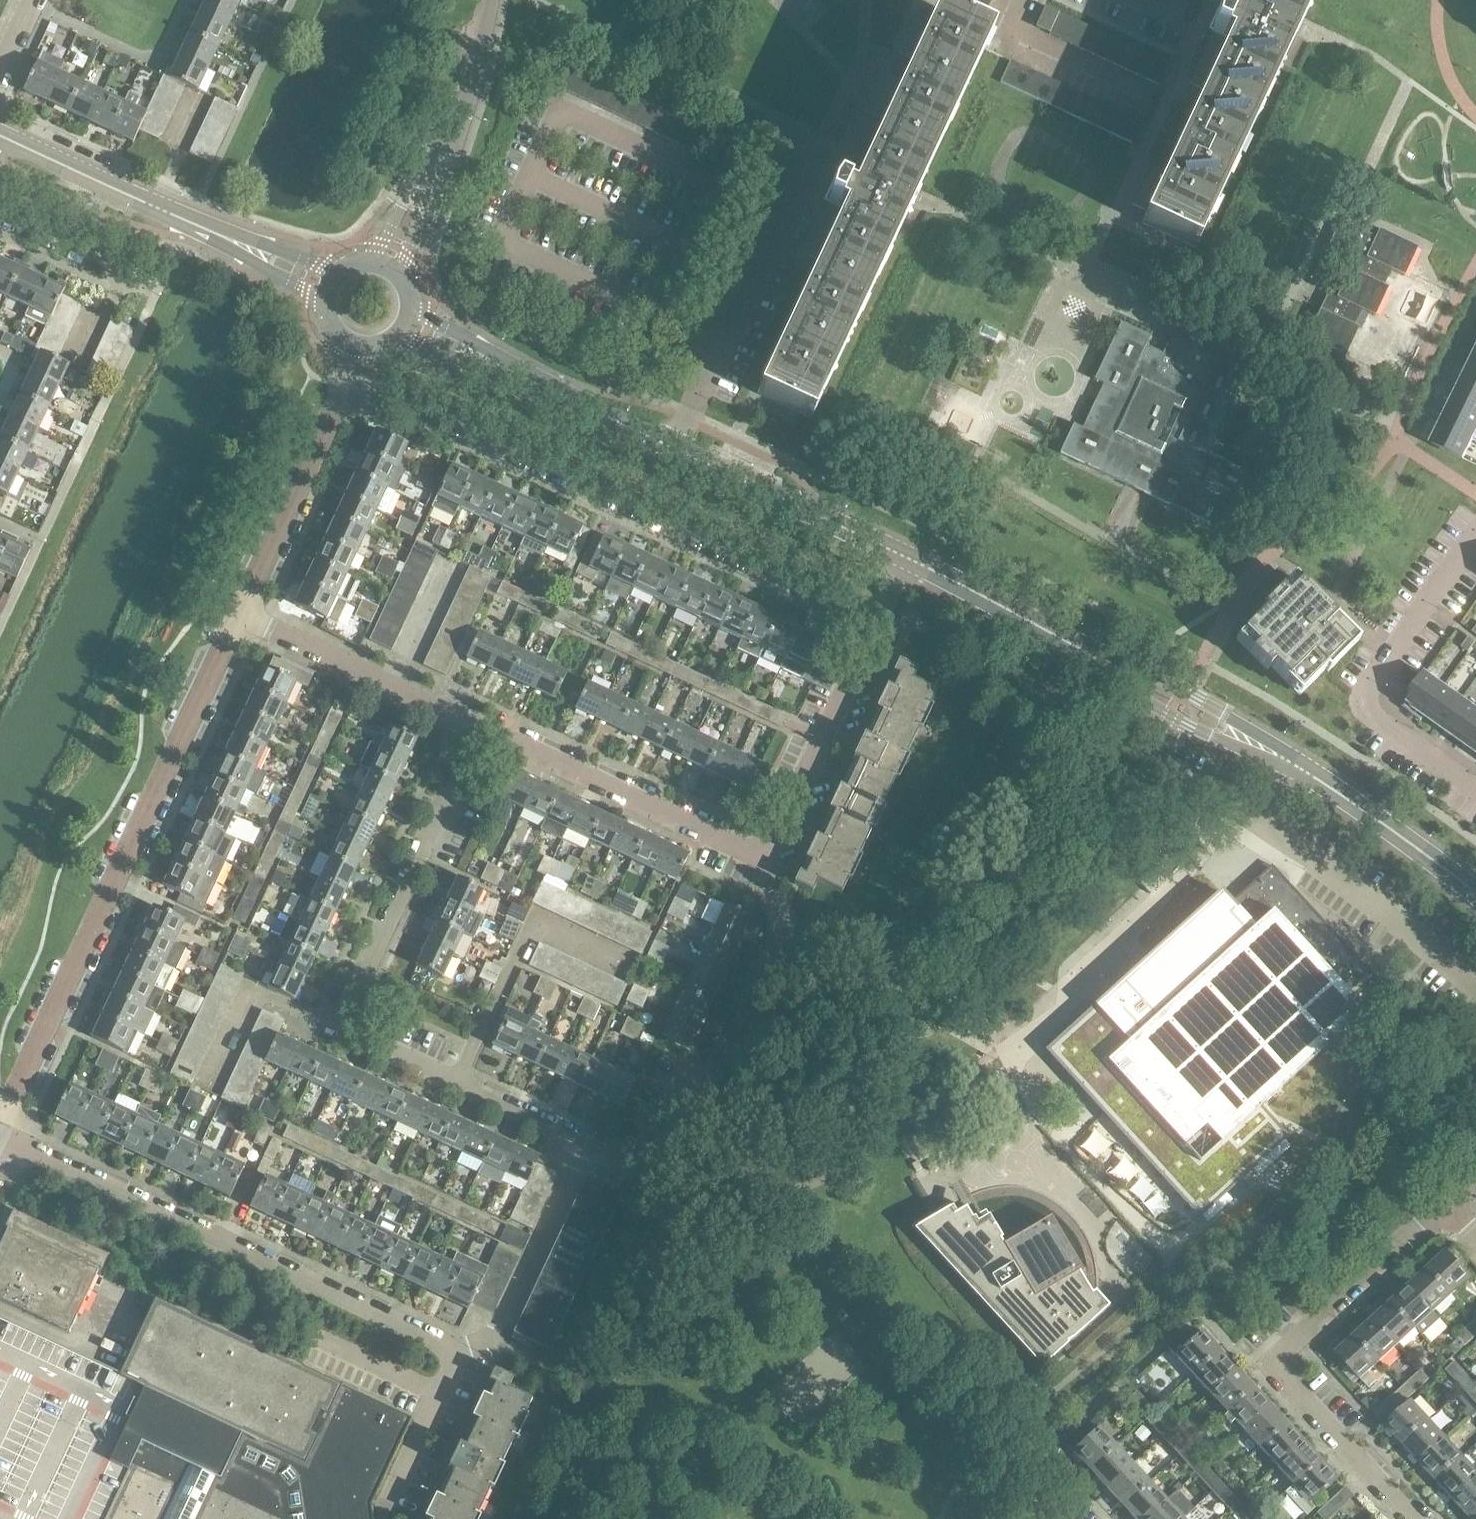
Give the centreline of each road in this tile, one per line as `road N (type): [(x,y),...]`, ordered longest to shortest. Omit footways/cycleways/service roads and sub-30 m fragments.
road 1 (residential): [(697,1059),(644,1174),(330,1028),(470,744)]
road 2 (tertiary): [(1475,896),(1296,760),(909,561)]
road 3 (residential): [(347,374),(878,627)]
road 4 (residential): [(878,627),(767,863),(506,737),(470,744)]
road 5 (residential): [(0,1130),(242,616)]
road 6 (residential): [(459,1348),(0,1138)]
road 7 (residential): [(1414,1518),(1270,1364),(1441,1206)]
road 8 (residential): [(1475,786),(1364,700),(1475,533)]
road 9 (residential): [(470,744),(448,715),(242,616)]
road 10 (residential): [(242,616),(347,374)]
road 11 (tertiary): [(909,561),(672,447)]
road 12 (tertiary): [(230,241),(0,132)]
road 13 (residential): [(725,345),(653,311),(710,180)]
road 14 (tertiary): [(672,447),(490,362)]
road 15 (residential): [(485,0),(471,85),(427,182)]
road 16 (residential): [(725,345),(802,173)]
road 17 (residential): [(163,292),(0,214)]
road 18 (residential): [(388,1501),(459,1348)]
road 19 (unclassified): [(802,173),(802,146),(743,122),(710,180)]

